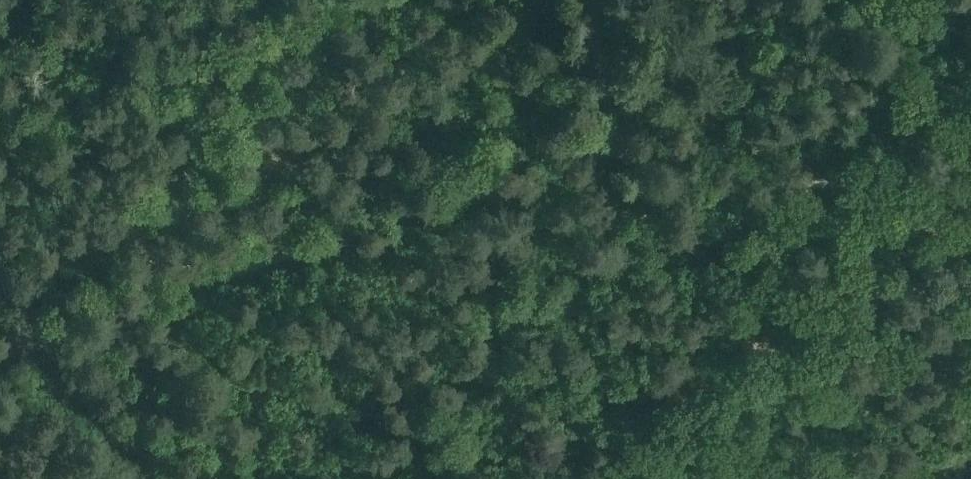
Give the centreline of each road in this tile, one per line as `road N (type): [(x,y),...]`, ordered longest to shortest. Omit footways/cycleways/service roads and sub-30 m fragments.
road 1 (track): [(0,356),(617,148),(672,233),(718,239),(804,187),(862,172),(901,113),(970,54)]
road 2 (track): [(169,478),(42,343),(0,278)]
road 3 (track): [(617,148),(588,0)]

